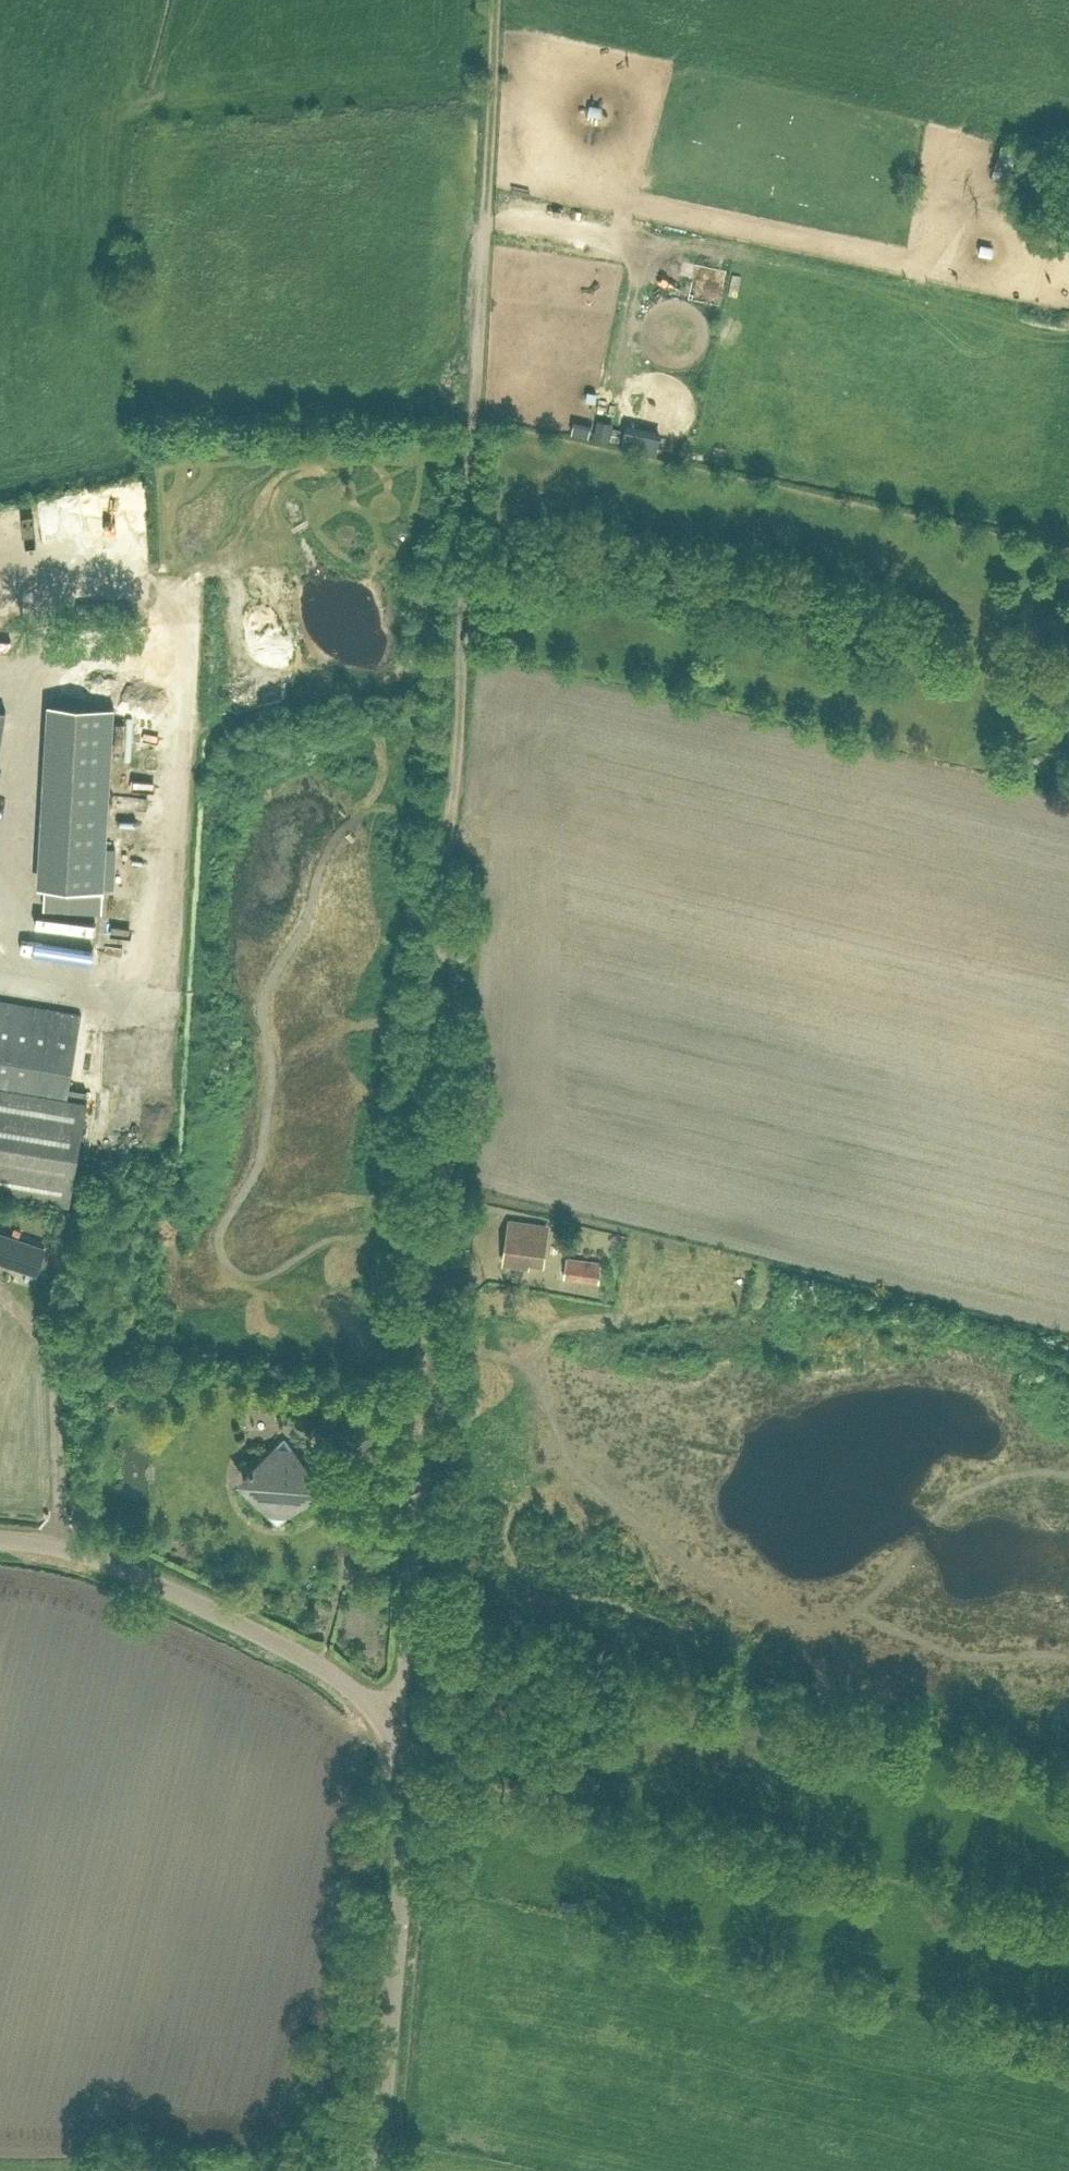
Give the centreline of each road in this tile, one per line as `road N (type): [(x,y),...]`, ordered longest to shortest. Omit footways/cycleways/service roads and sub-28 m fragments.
road 1 (track): [(432,1151),(494,0)]
road 2 (unclassified): [(375,1709),(402,1677),(432,1151)]
road 3 (unclassified): [(376,2170),(408,1799),(395,1738),(375,1709)]
road 4 (unclassified): [(375,1709),(329,1671),(123,1566),(0,1537)]

